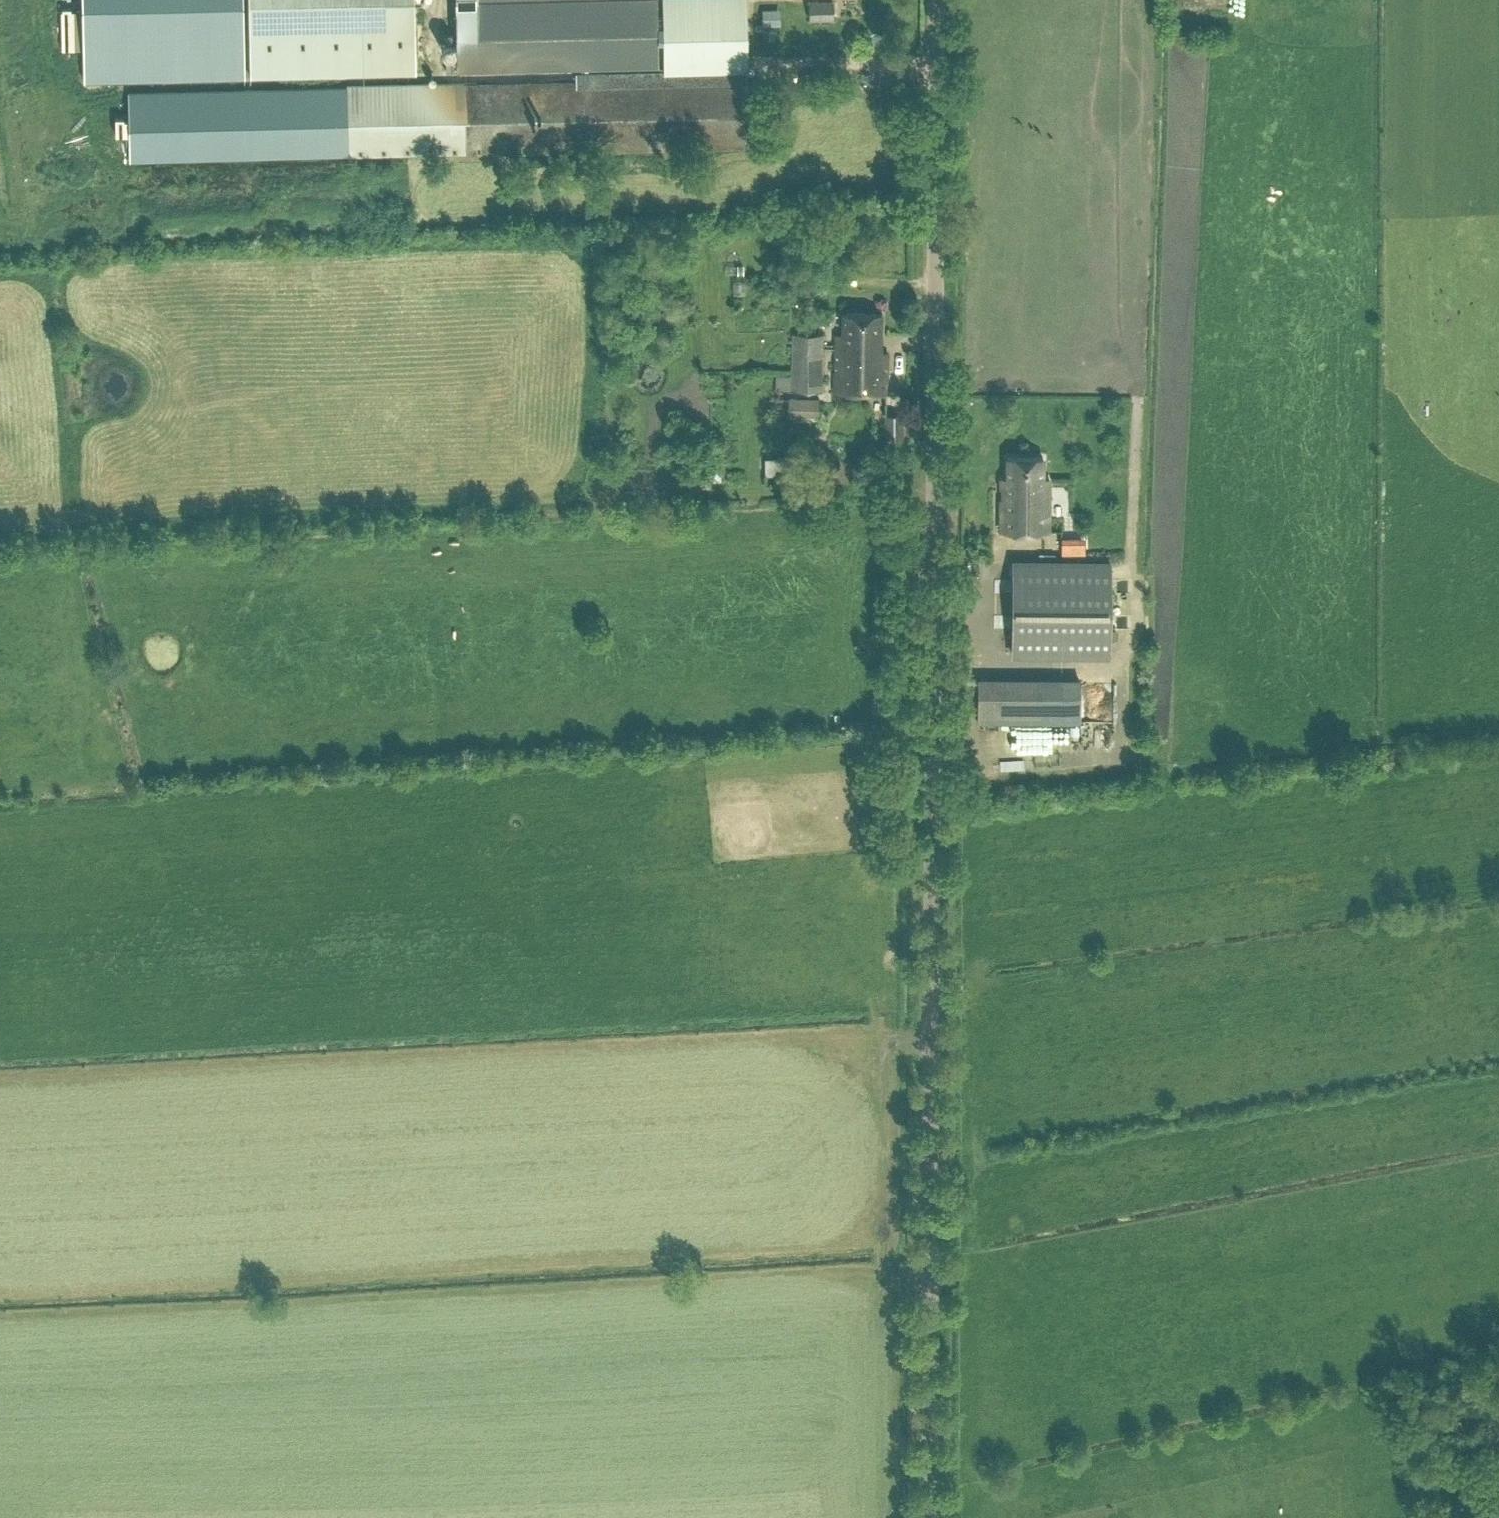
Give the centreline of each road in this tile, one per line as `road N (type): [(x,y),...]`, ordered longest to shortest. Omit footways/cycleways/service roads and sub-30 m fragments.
road 1 (unclassified): [(930,1517),(943,0)]

